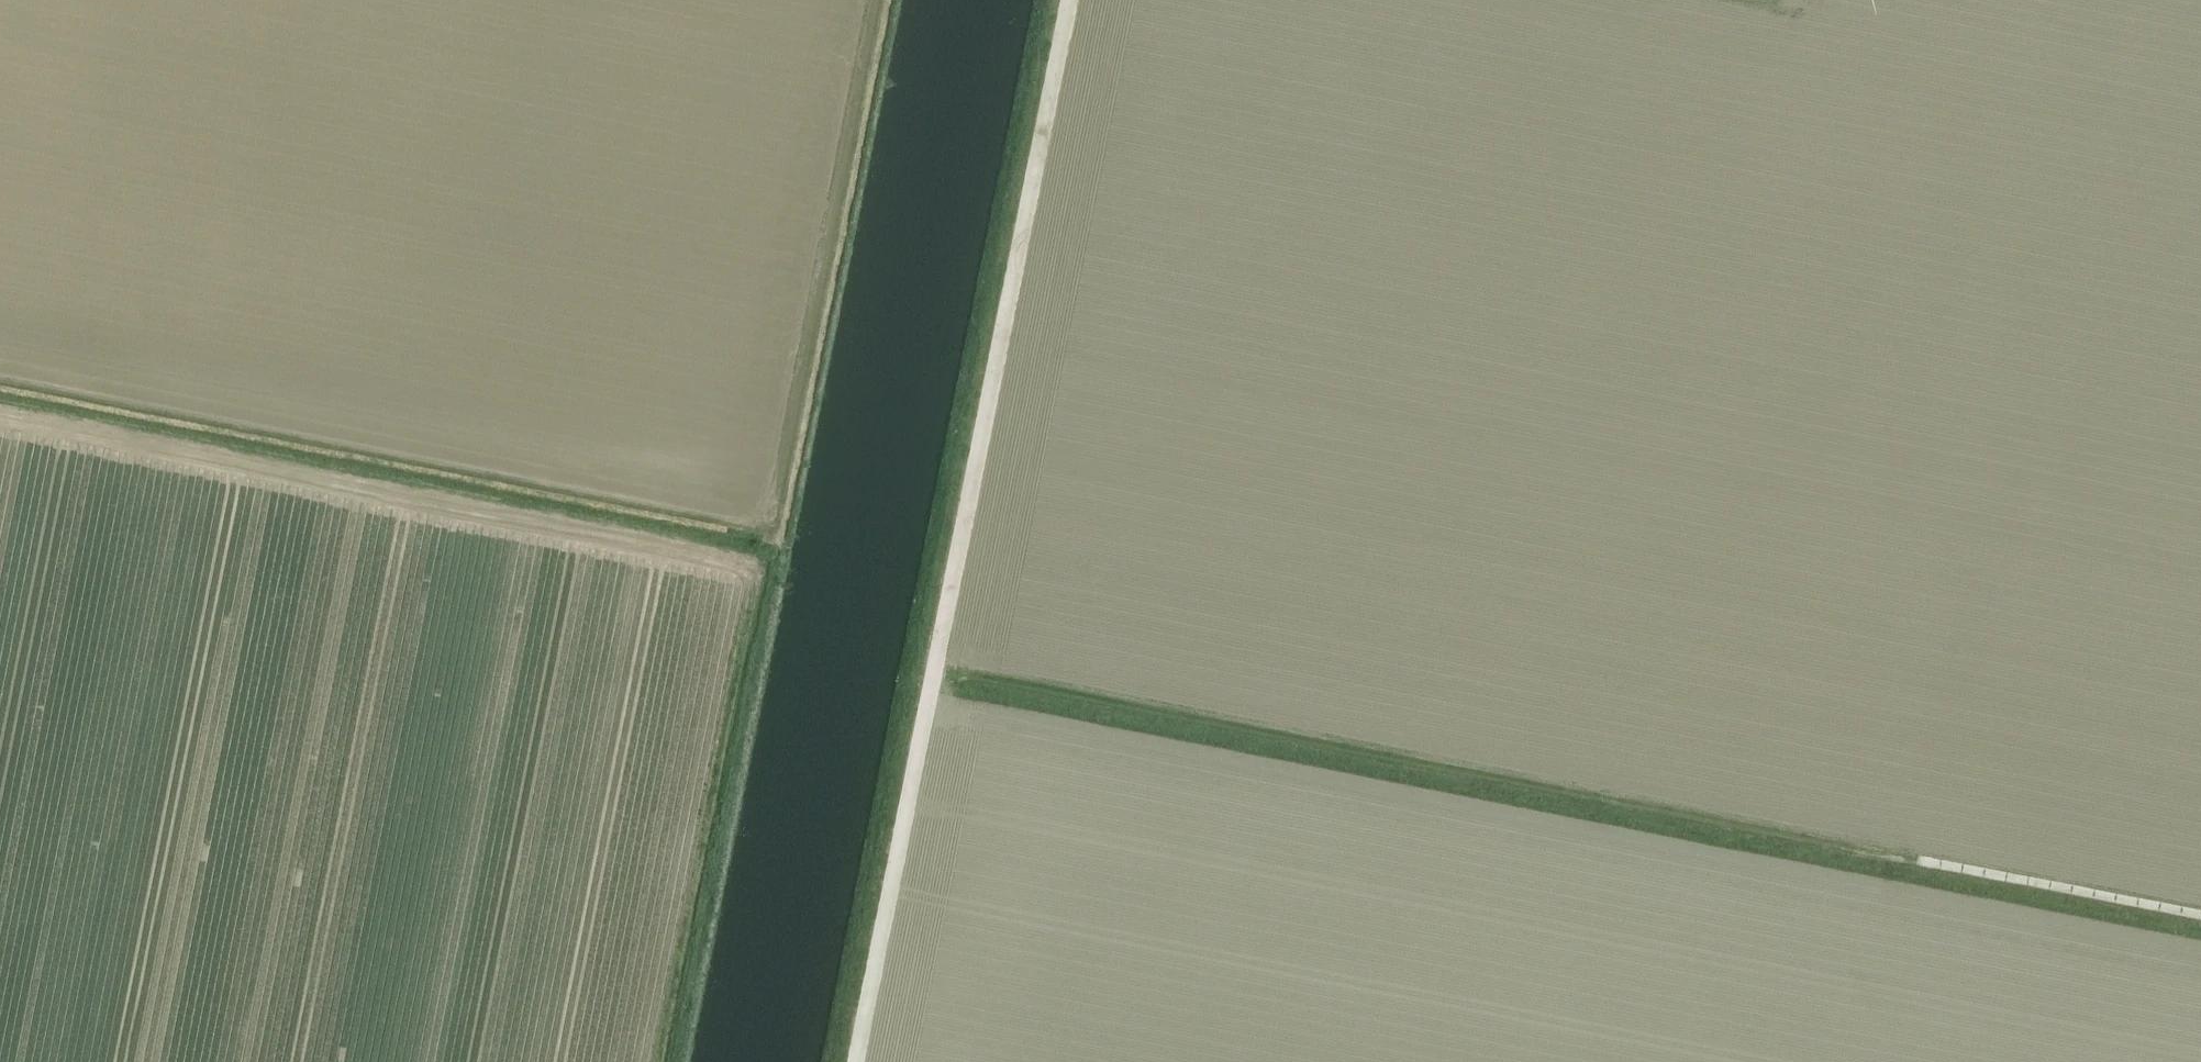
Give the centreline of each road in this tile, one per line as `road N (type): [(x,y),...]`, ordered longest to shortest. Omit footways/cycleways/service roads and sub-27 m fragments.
road 1 (unclassified): [(2200,911),(1881,847)]

